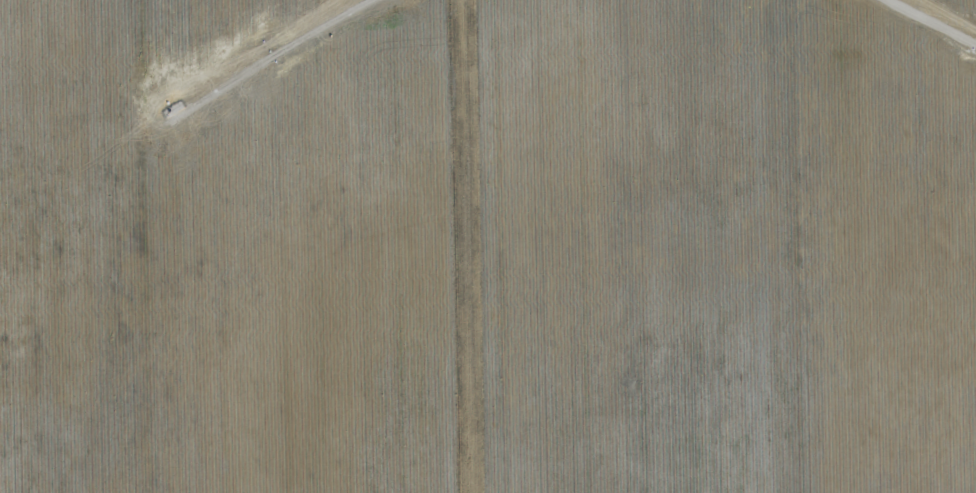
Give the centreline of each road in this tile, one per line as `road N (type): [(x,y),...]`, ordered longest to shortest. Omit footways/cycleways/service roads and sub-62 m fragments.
road 1 (track): [(469,0),(479,492)]
road 2 (track): [(795,0),(803,492)]

